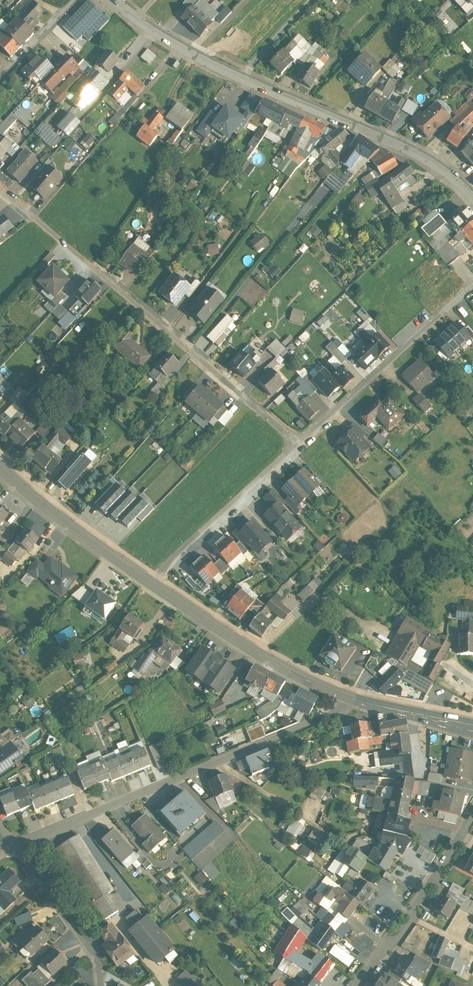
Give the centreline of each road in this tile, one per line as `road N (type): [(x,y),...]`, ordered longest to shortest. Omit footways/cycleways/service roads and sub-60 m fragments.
road 1 (residential): [(472,195),(407,150),(194,56),(113,0)]
road 2 (residential): [(0,189),(299,444)]
road 3 (residential): [(354,703),(13,845)]
road 4 (tertiary): [(354,703),(285,671),(151,584)]
road 5 (residential): [(472,288),(299,444)]
road 6 (residential): [(299,444),(151,584)]
road 7 (residential): [(362,985),(472,818)]
road 8 (tertiary): [(151,584),(0,468)]
road 9 (residential): [(108,985),(81,928),(13,845)]
road 10 (tertiary): [(472,733),(354,703)]

